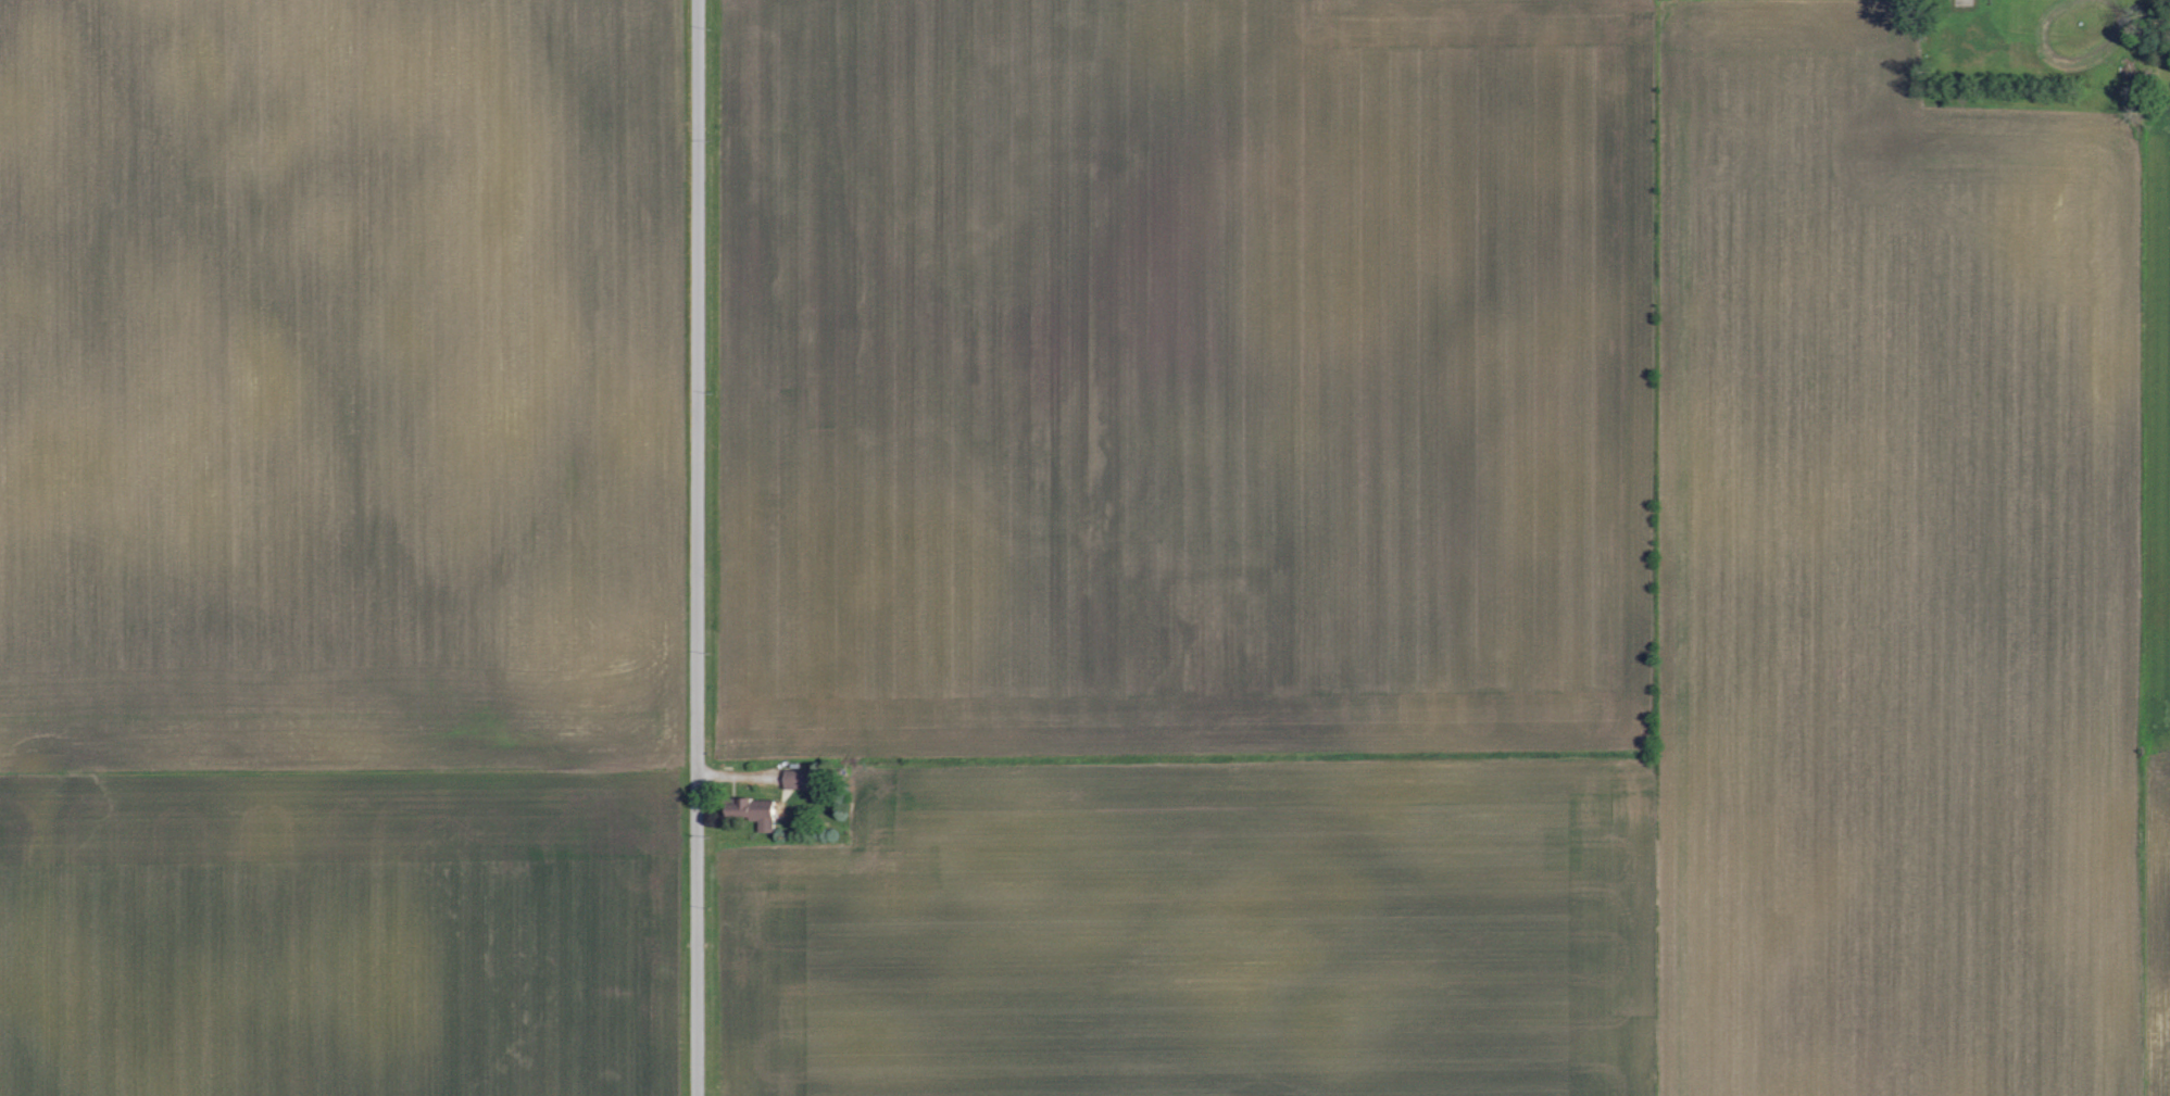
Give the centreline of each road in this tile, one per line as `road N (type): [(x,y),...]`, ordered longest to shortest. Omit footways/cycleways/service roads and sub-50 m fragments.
road 1 (tertiary): [(699,1095),(699,0)]

